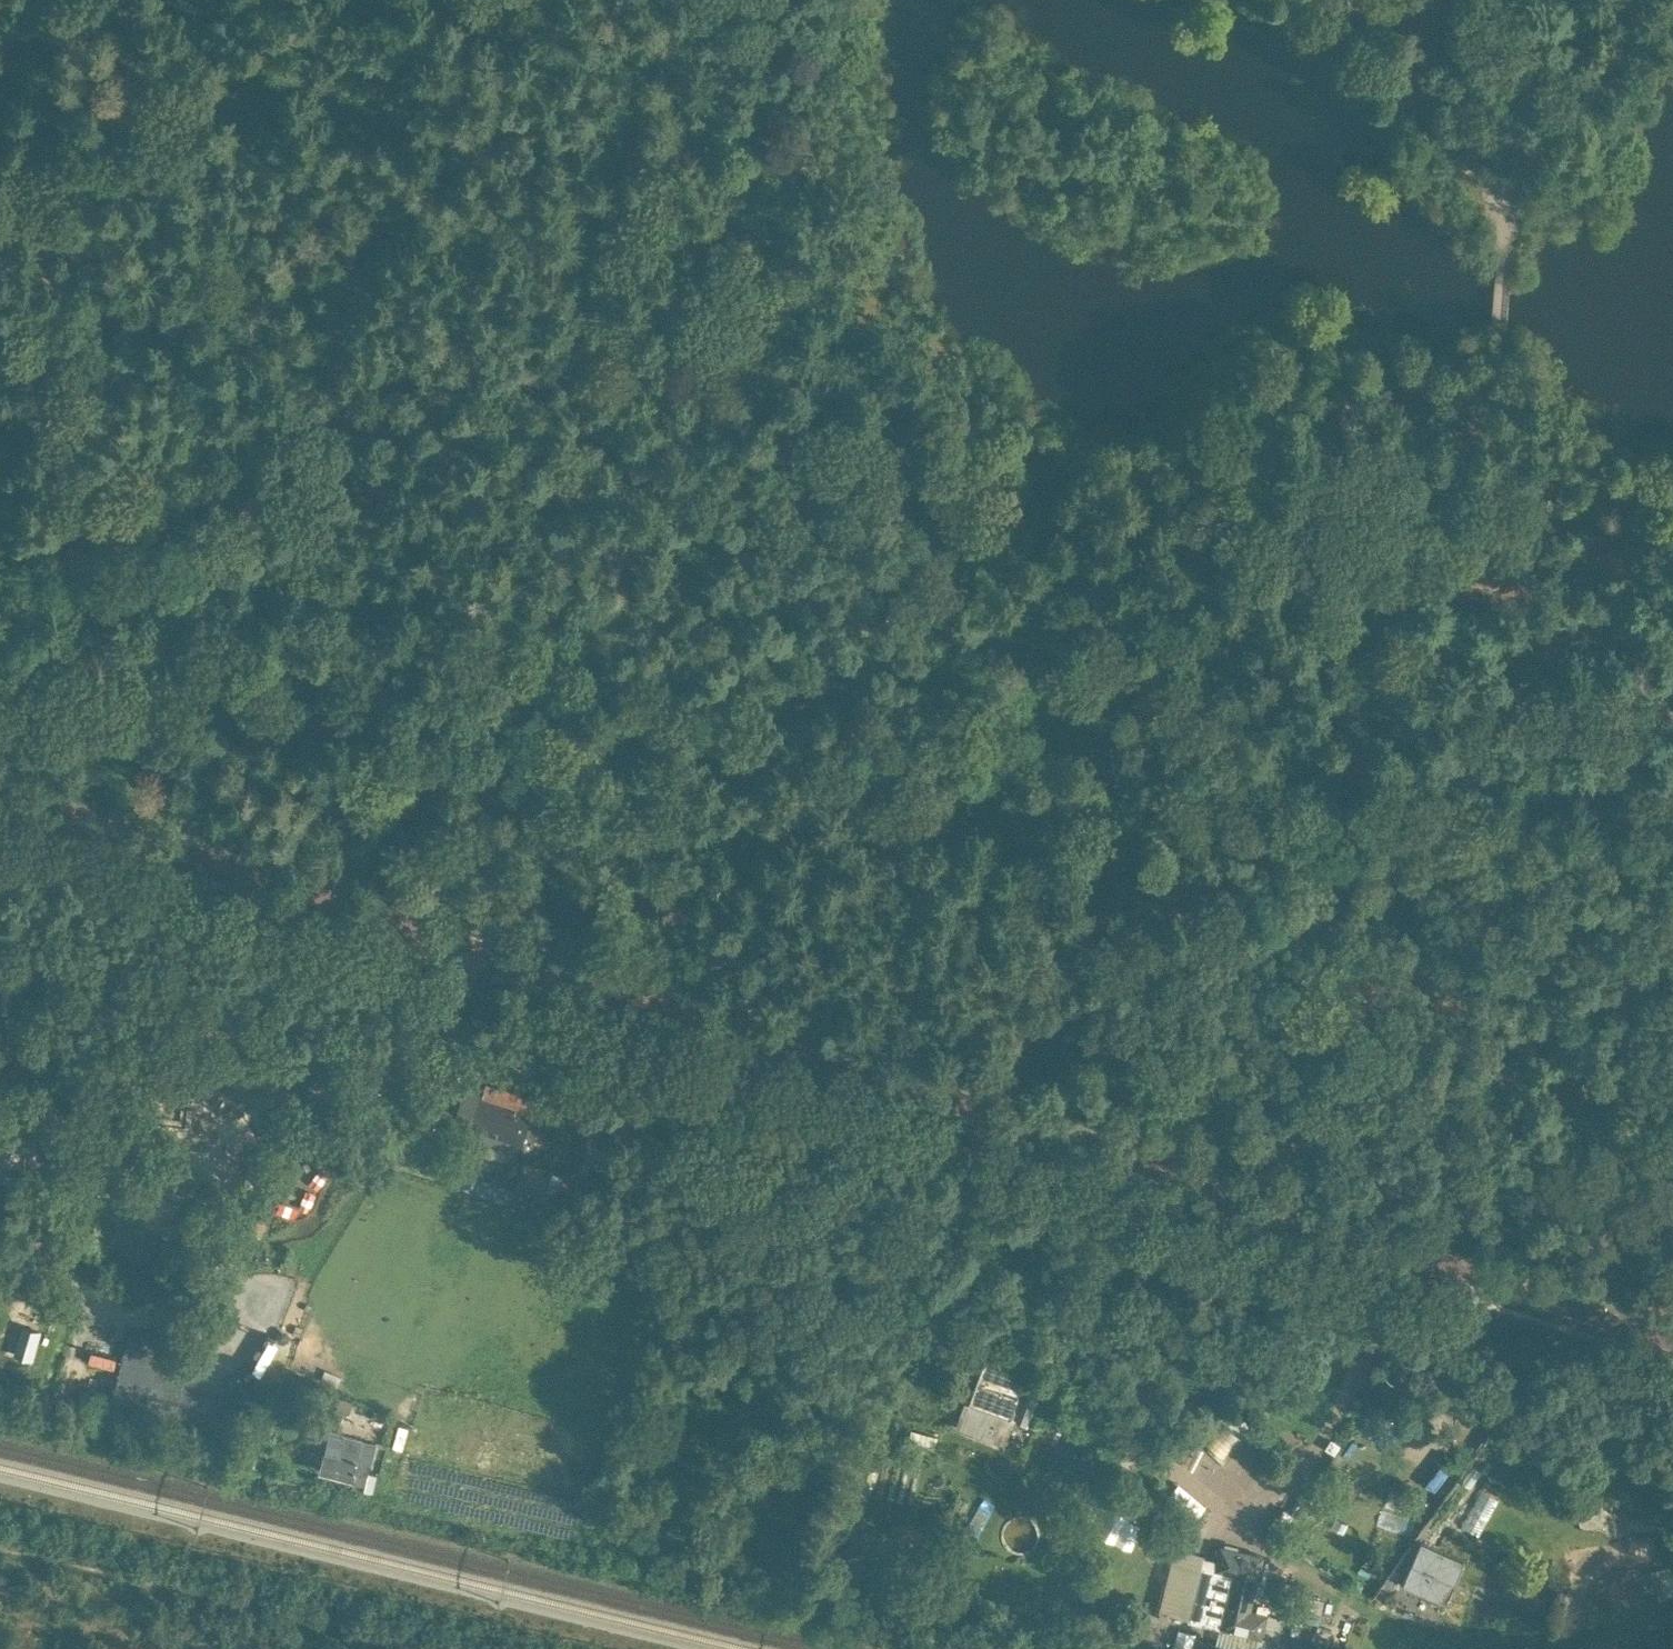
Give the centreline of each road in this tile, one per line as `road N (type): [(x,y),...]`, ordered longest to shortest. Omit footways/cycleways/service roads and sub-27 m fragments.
road 1 (unclassified): [(1672,1340),(0,788)]

